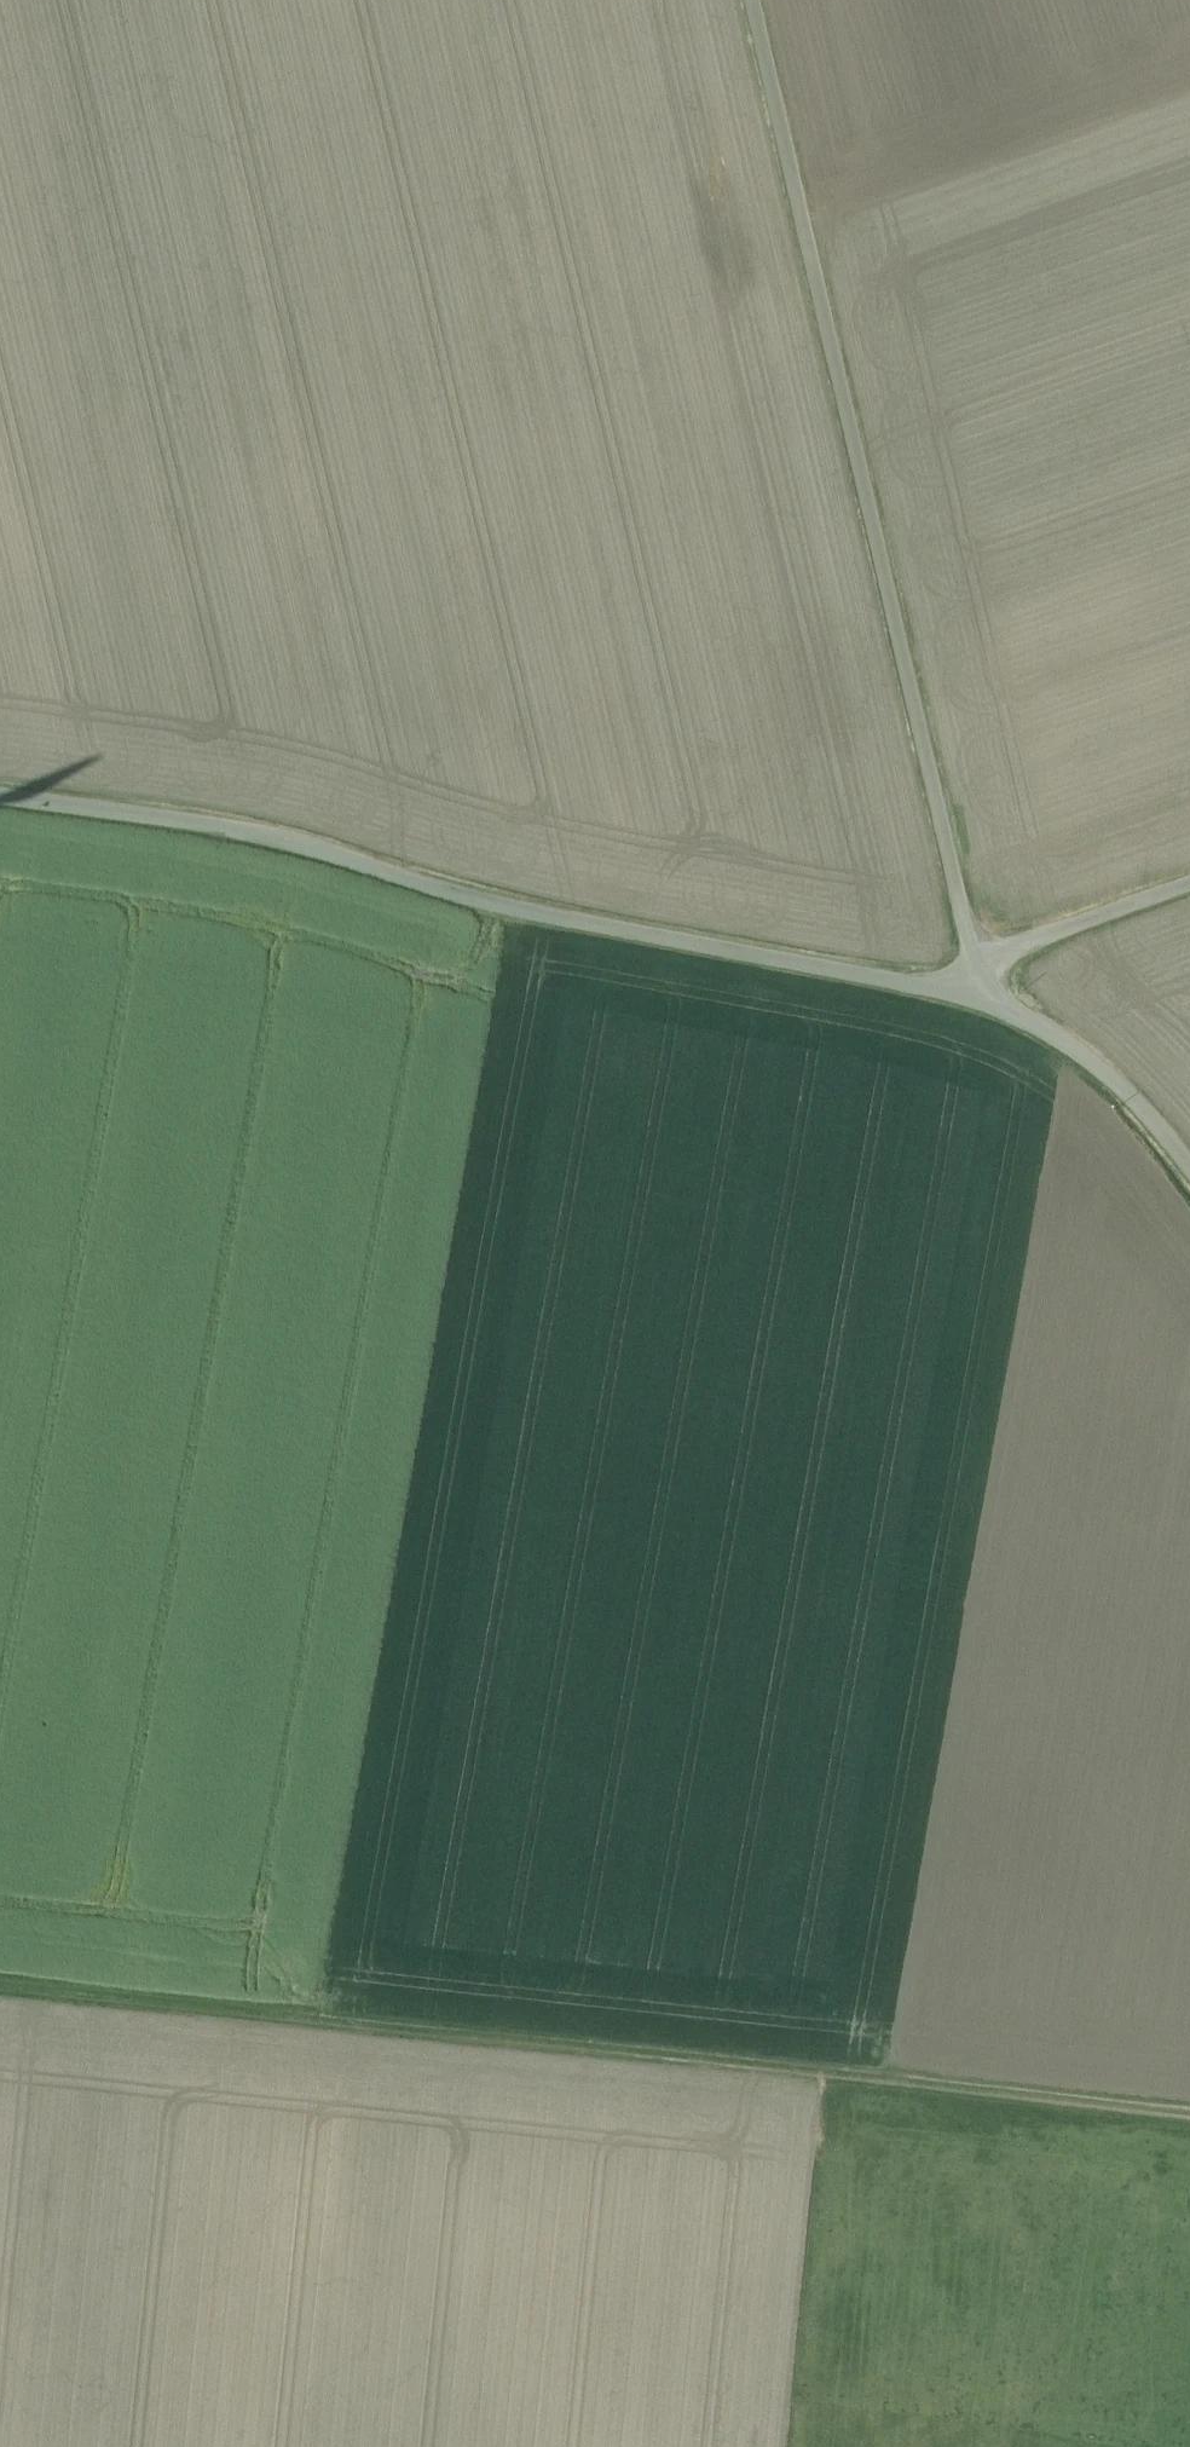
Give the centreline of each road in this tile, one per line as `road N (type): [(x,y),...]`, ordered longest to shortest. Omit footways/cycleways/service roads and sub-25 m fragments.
road 1 (unclassified): [(752,0),(848,379),(986,998)]
road 2 (unclassified): [(986,998),(488,901),(285,839),(0,796)]
road 3 (unclassified): [(1189,1158),(1121,1078),(1054,1030),(986,998)]

